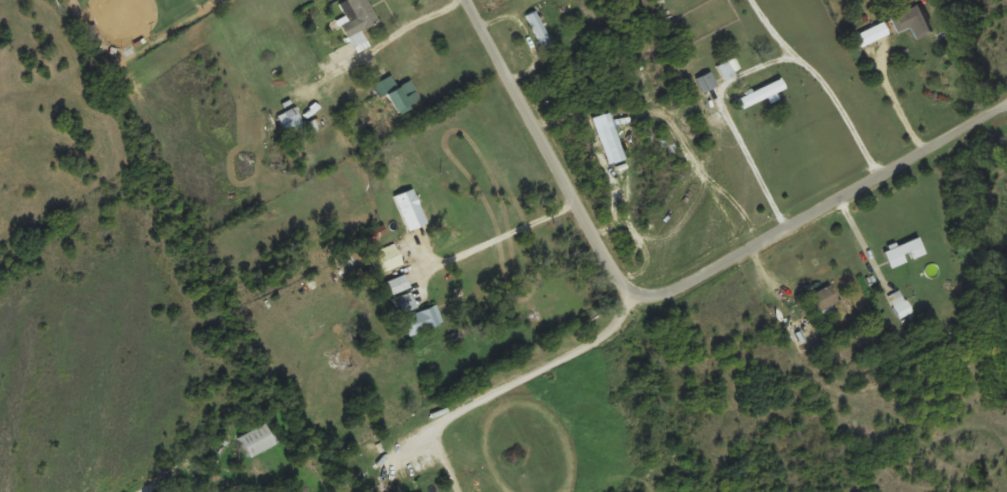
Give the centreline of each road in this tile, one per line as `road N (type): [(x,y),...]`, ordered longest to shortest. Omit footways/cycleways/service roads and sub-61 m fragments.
road 1 (residential): [(465,0),(630,302),(680,300)]
road 2 (residential): [(680,300),(738,259),(1006,108)]

